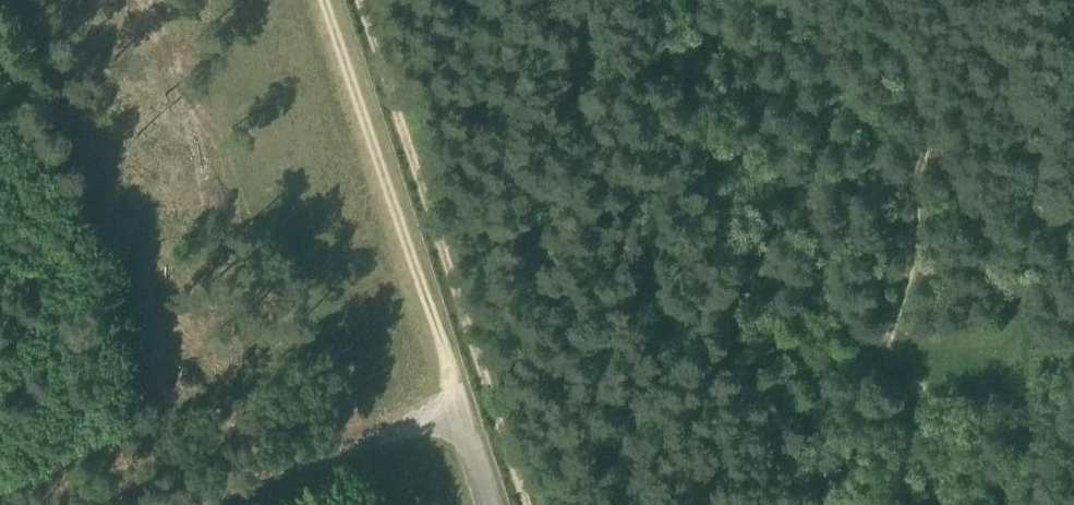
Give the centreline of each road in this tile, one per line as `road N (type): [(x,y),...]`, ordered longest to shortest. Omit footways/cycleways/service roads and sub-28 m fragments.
road 1 (track): [(357,0),(525,504)]
road 2 (track): [(326,0),(462,402)]
road 3 (track): [(876,0),(925,139),(1006,283)]
road 4 (track): [(238,504),(462,402)]
road 5 (track): [(925,139),(892,326)]

